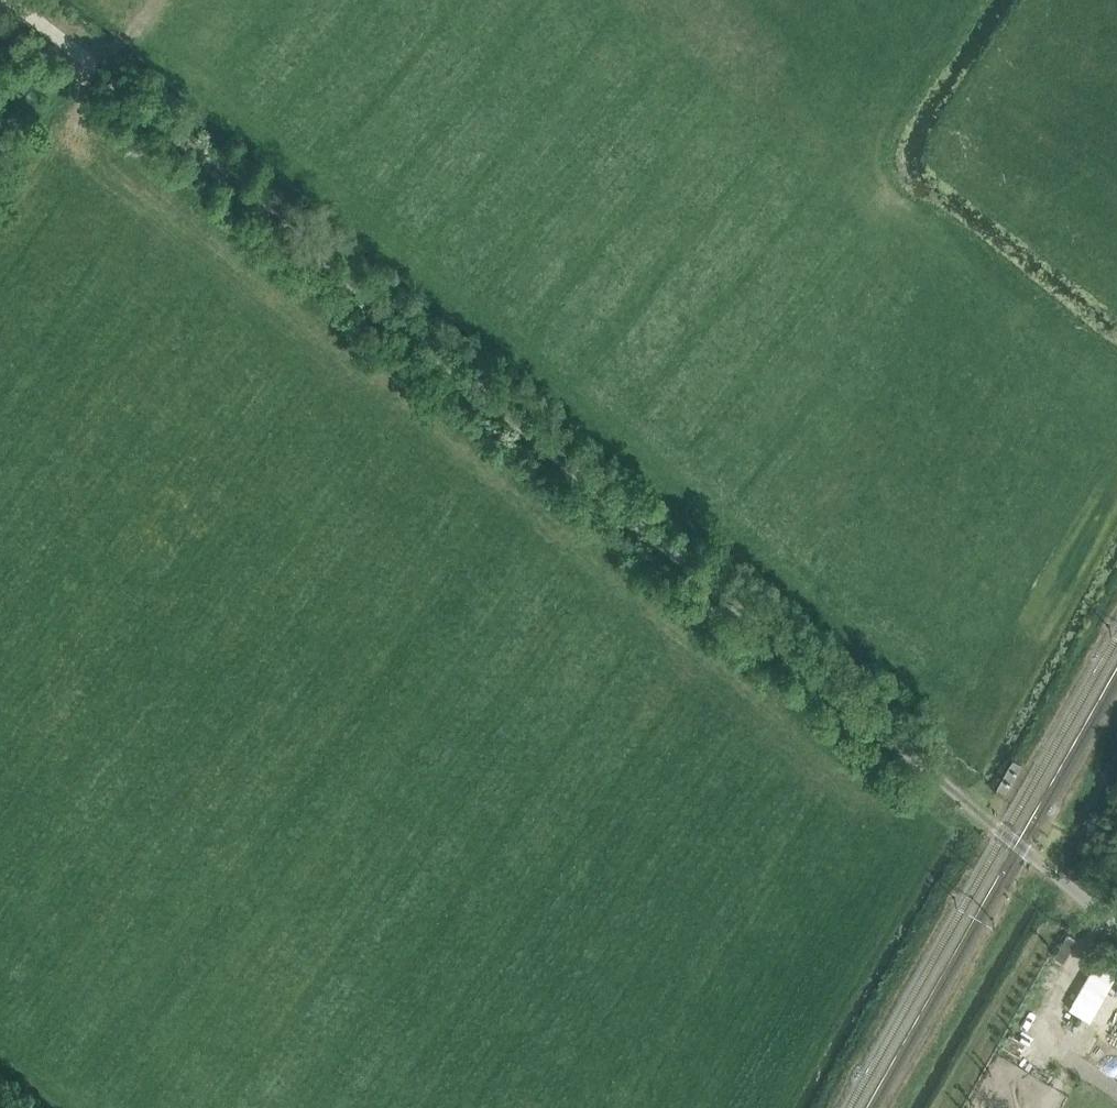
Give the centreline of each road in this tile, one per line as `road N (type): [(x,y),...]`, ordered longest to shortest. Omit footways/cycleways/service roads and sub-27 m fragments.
road 1 (unclassified): [(1116,928),(876,719)]

